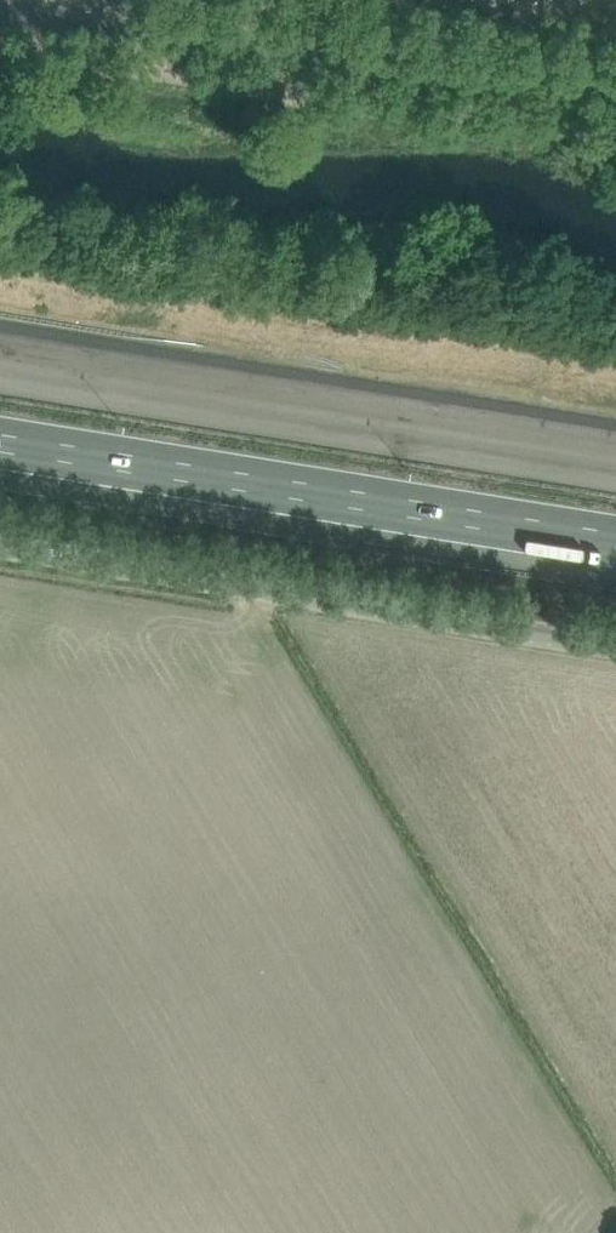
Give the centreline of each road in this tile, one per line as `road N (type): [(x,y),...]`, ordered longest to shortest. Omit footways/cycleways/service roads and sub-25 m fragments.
road 1 (unclassified): [(615,647),(0,545)]
road 2 (motorway): [(0,445),(615,545)]
road 3 (motorway): [(615,463),(0,364)]
road 4 (residential): [(615,94),(102,29)]

